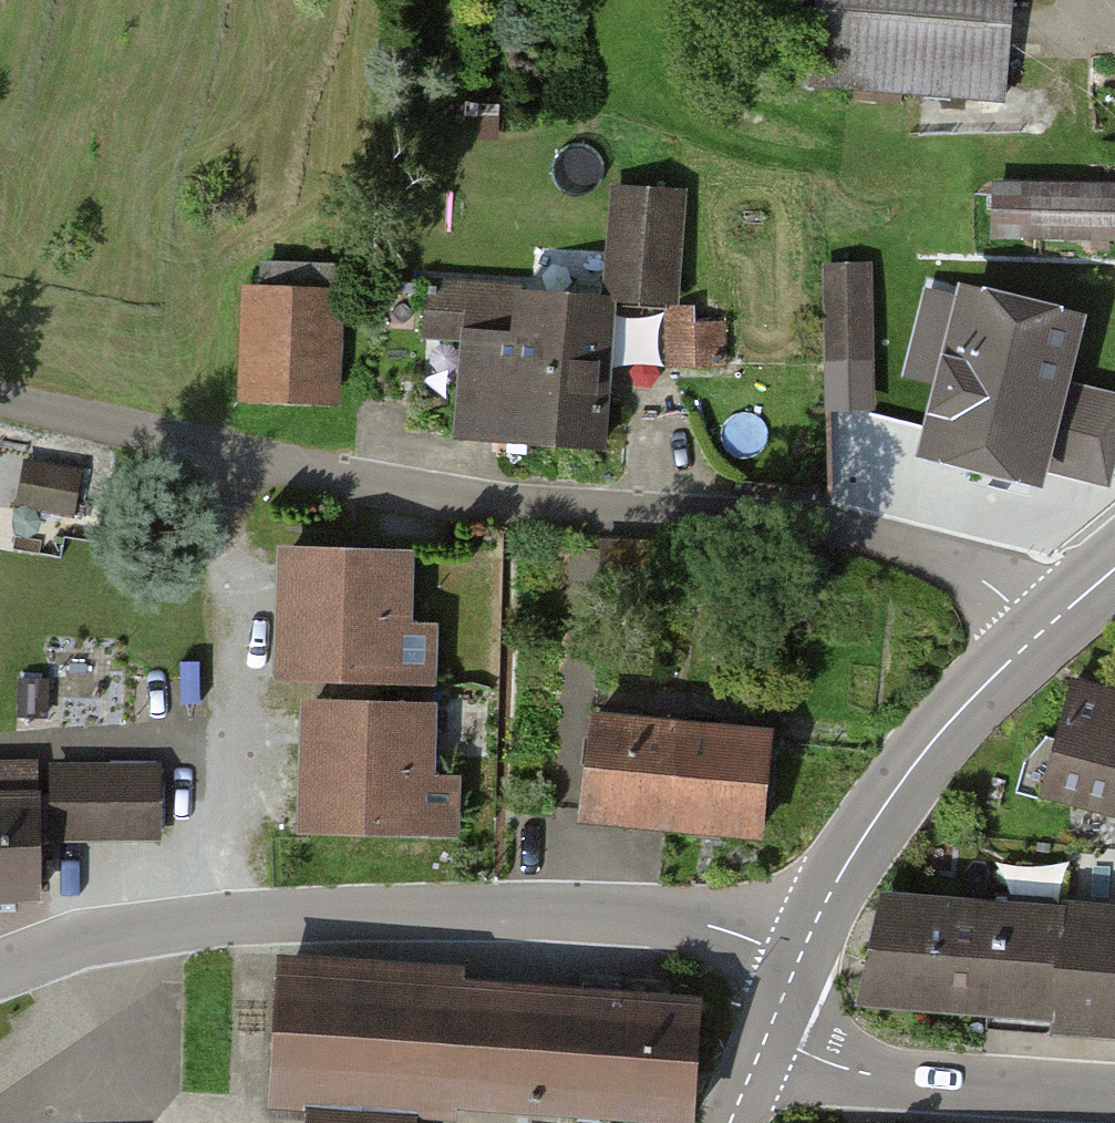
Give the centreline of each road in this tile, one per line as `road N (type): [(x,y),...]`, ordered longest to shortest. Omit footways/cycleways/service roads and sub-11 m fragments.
road 1 (unclassified): [(1042,631),(960,564),(819,527),(382,481),(0,399)]
road 2 (unclassified): [(800,956),(705,924),(489,911),(275,914),(125,931),(48,949),(0,970)]
road 3 (tertiary): [(800,956),(865,834),(939,734),(1042,631)]
road 4 (tertiary): [(767,1034),(868,1074),(1114,1095)]

